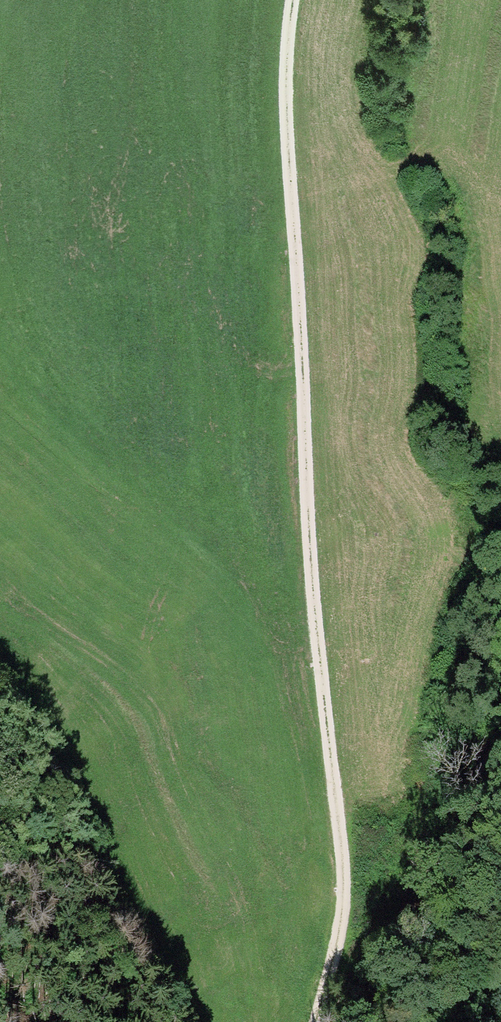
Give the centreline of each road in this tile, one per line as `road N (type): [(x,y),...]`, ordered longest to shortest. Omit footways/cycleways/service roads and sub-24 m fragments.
road 1 (track): [(316,1021),(338,891),(303,542),(278,82),(286,0)]
road 2 (track): [(471,1021),(477,881),(500,786)]
road 3 (track): [(0,406),(77,472),(146,514)]

